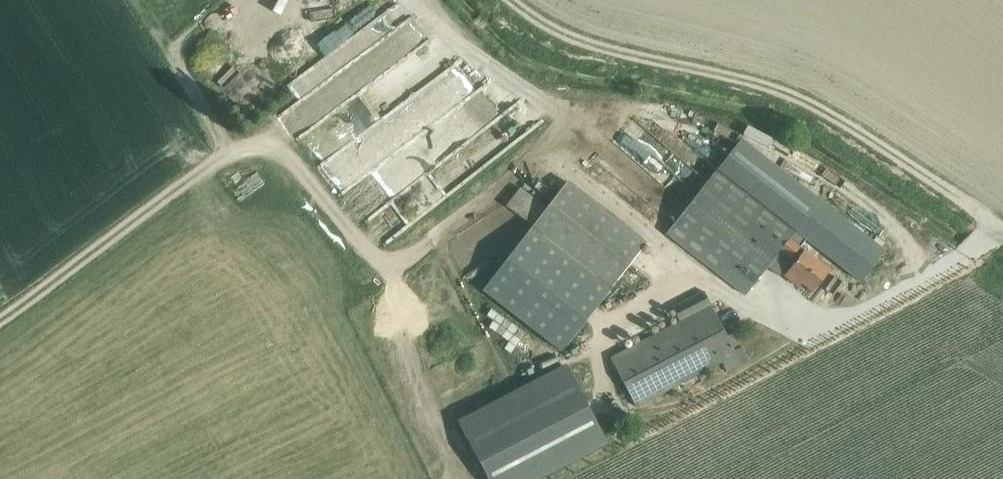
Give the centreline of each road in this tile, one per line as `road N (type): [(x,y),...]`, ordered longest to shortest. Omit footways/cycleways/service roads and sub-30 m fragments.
road 1 (track): [(510,0),(561,35),(783,92),(996,228)]
road 2 (track): [(272,140),(250,141),(204,169),(0,319)]

